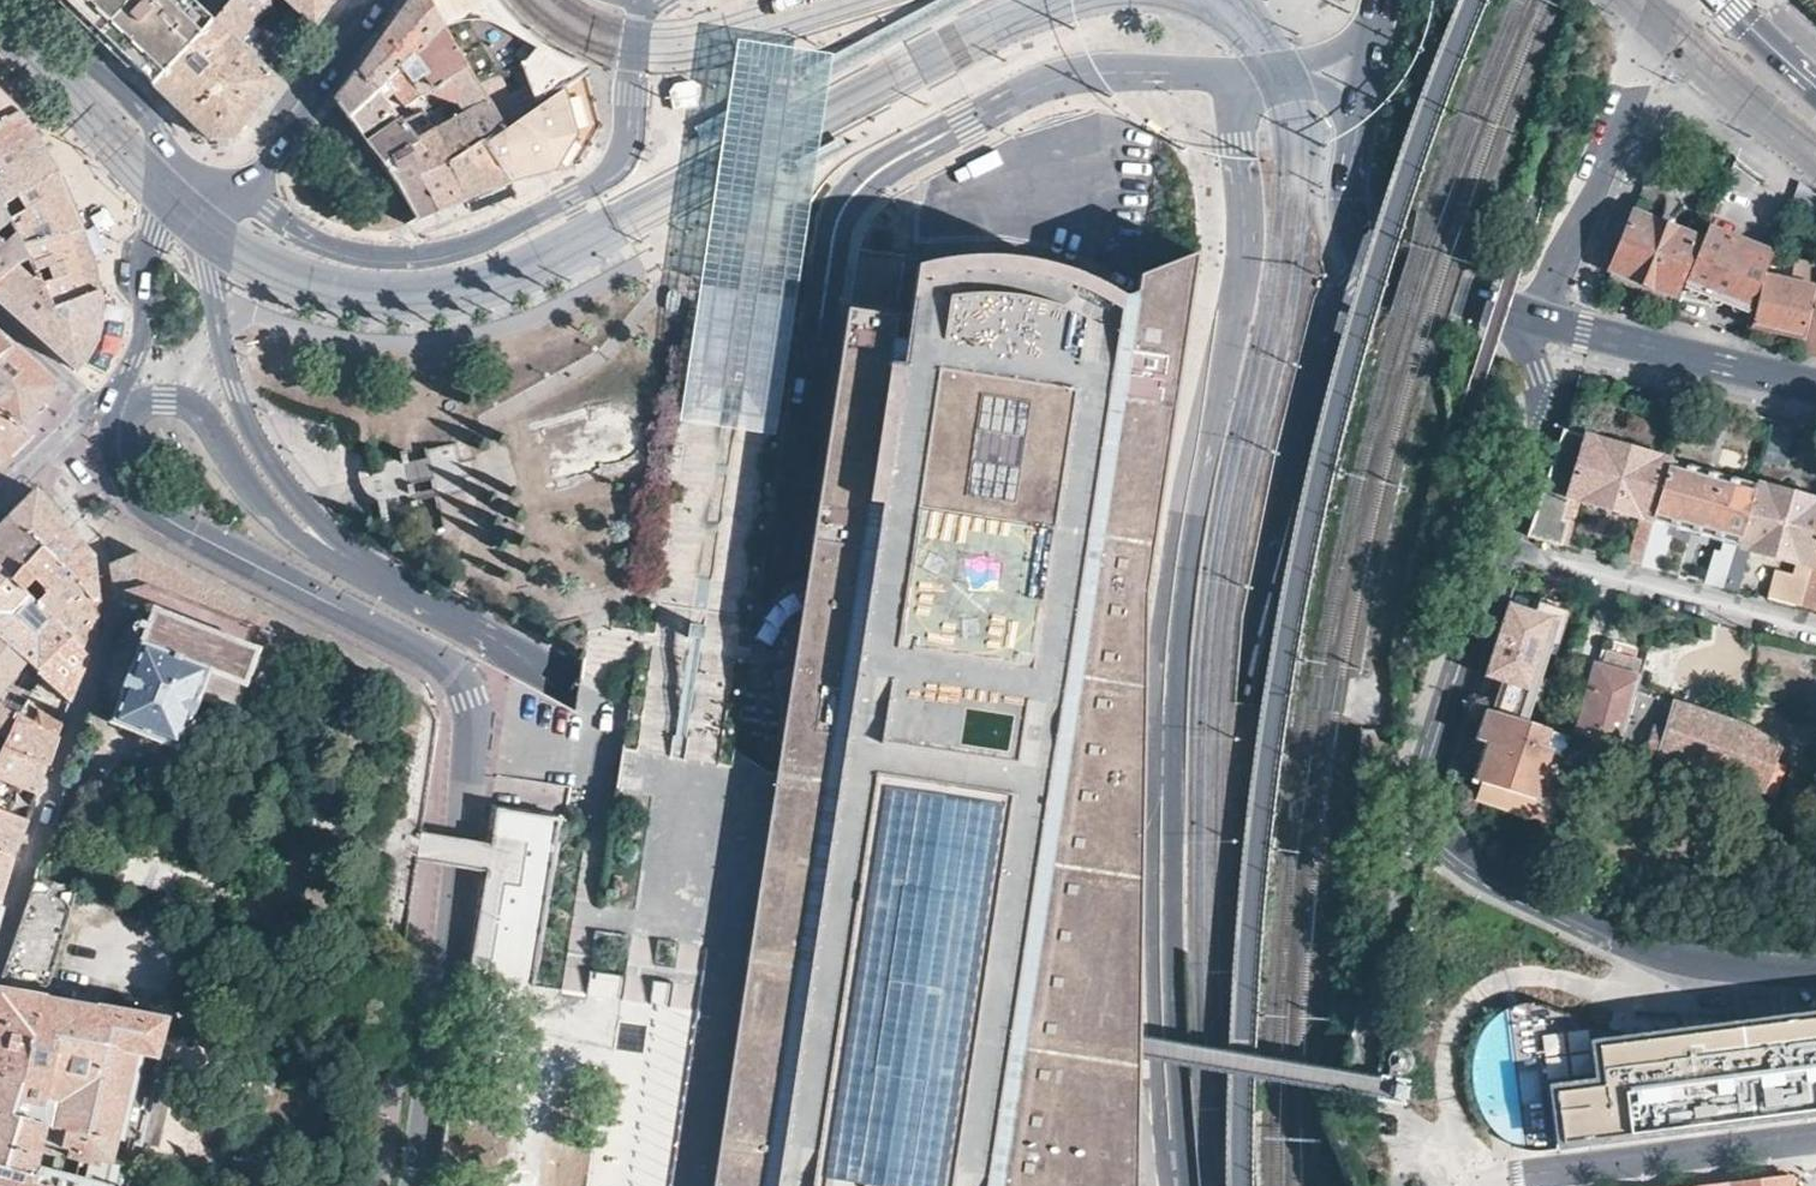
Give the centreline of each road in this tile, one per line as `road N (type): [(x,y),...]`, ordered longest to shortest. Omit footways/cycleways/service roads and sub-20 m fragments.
road 1 (tertiary): [(367,569),(526,655),(991,827),(1058,847),(1142,839),(1177,814),(1206,778),(1255,652),(1331,314),(1371,267)]
road 2 (tertiary): [(1239,1185),(1247,851),(1270,703),(1357,320),(1470,0)]
road 3 (residential): [(1185,1185),(1174,1041),(1175,757),(1182,625),(1241,264),(1237,73),(1308,73)]
road 4 (residential): [(117,415),(123,465),(153,508),(436,655),(475,698),(472,780),(412,1185)]
road 5 (residential): [(1510,550),(1432,772),(1441,823),(1476,858),(1638,940),(1729,962),(1815,969)]
road 6 (residential): [(642,0),(625,152),(604,174),(517,221),(443,248),(361,250),(305,233),(229,190)]
road 7 (tertiary): [(229,190),(210,244),(236,388),(276,464),(367,569)]
road 8 (residential): [(1536,316),(1662,0)]
road 9 (residential): [(1815,1136),(1480,1185)]
road 10 (residential): [(117,415),(148,398),(186,405),(304,543),(367,569)]
road 11 (residential): [(1815,630),(1510,550)]
road 12 (residential): [(229,190),(195,169),(139,100),(16,0)]
road 13 (secondary): [(1536,316),(1815,382)]
road 14 (residential): [(229,190),(185,197),(158,224),(146,326),(117,415)]
road 15 (tertiary): [(385,0),(284,141),(229,190)]
road 16 (residential): [(1536,316),(1530,344),(1545,408),(1544,448),(1510,550)]
road 17 (secondary): [(1371,267),(1536,316)]
road 18 (secondary): [(1357,141),(1348,225),(1371,267)]
road 19 (secondary): [(1378,19),(1357,141)]

